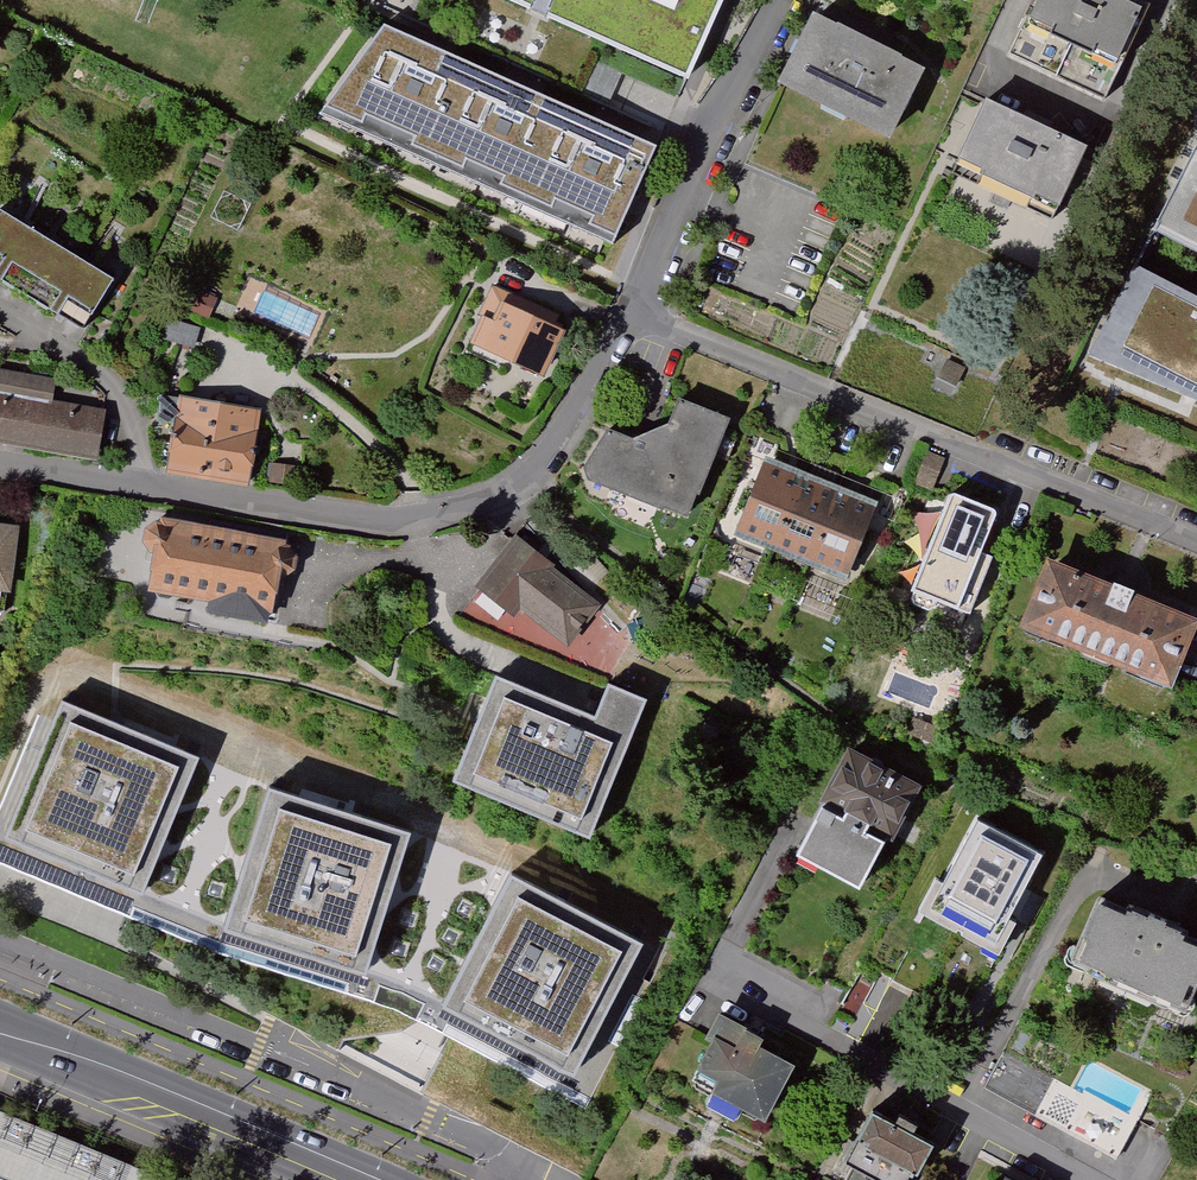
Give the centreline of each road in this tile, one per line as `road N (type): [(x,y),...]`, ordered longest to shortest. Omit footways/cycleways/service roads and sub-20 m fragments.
road 1 (residential): [(635,311),(552,453),(501,495),(425,521),(372,529),(0,473)]
road 2 (residential): [(635,311),(1196,542)]
road 3 (secondary): [(355,1179),(0,1030)]
road 4 (residential): [(786,0),(635,311)]

